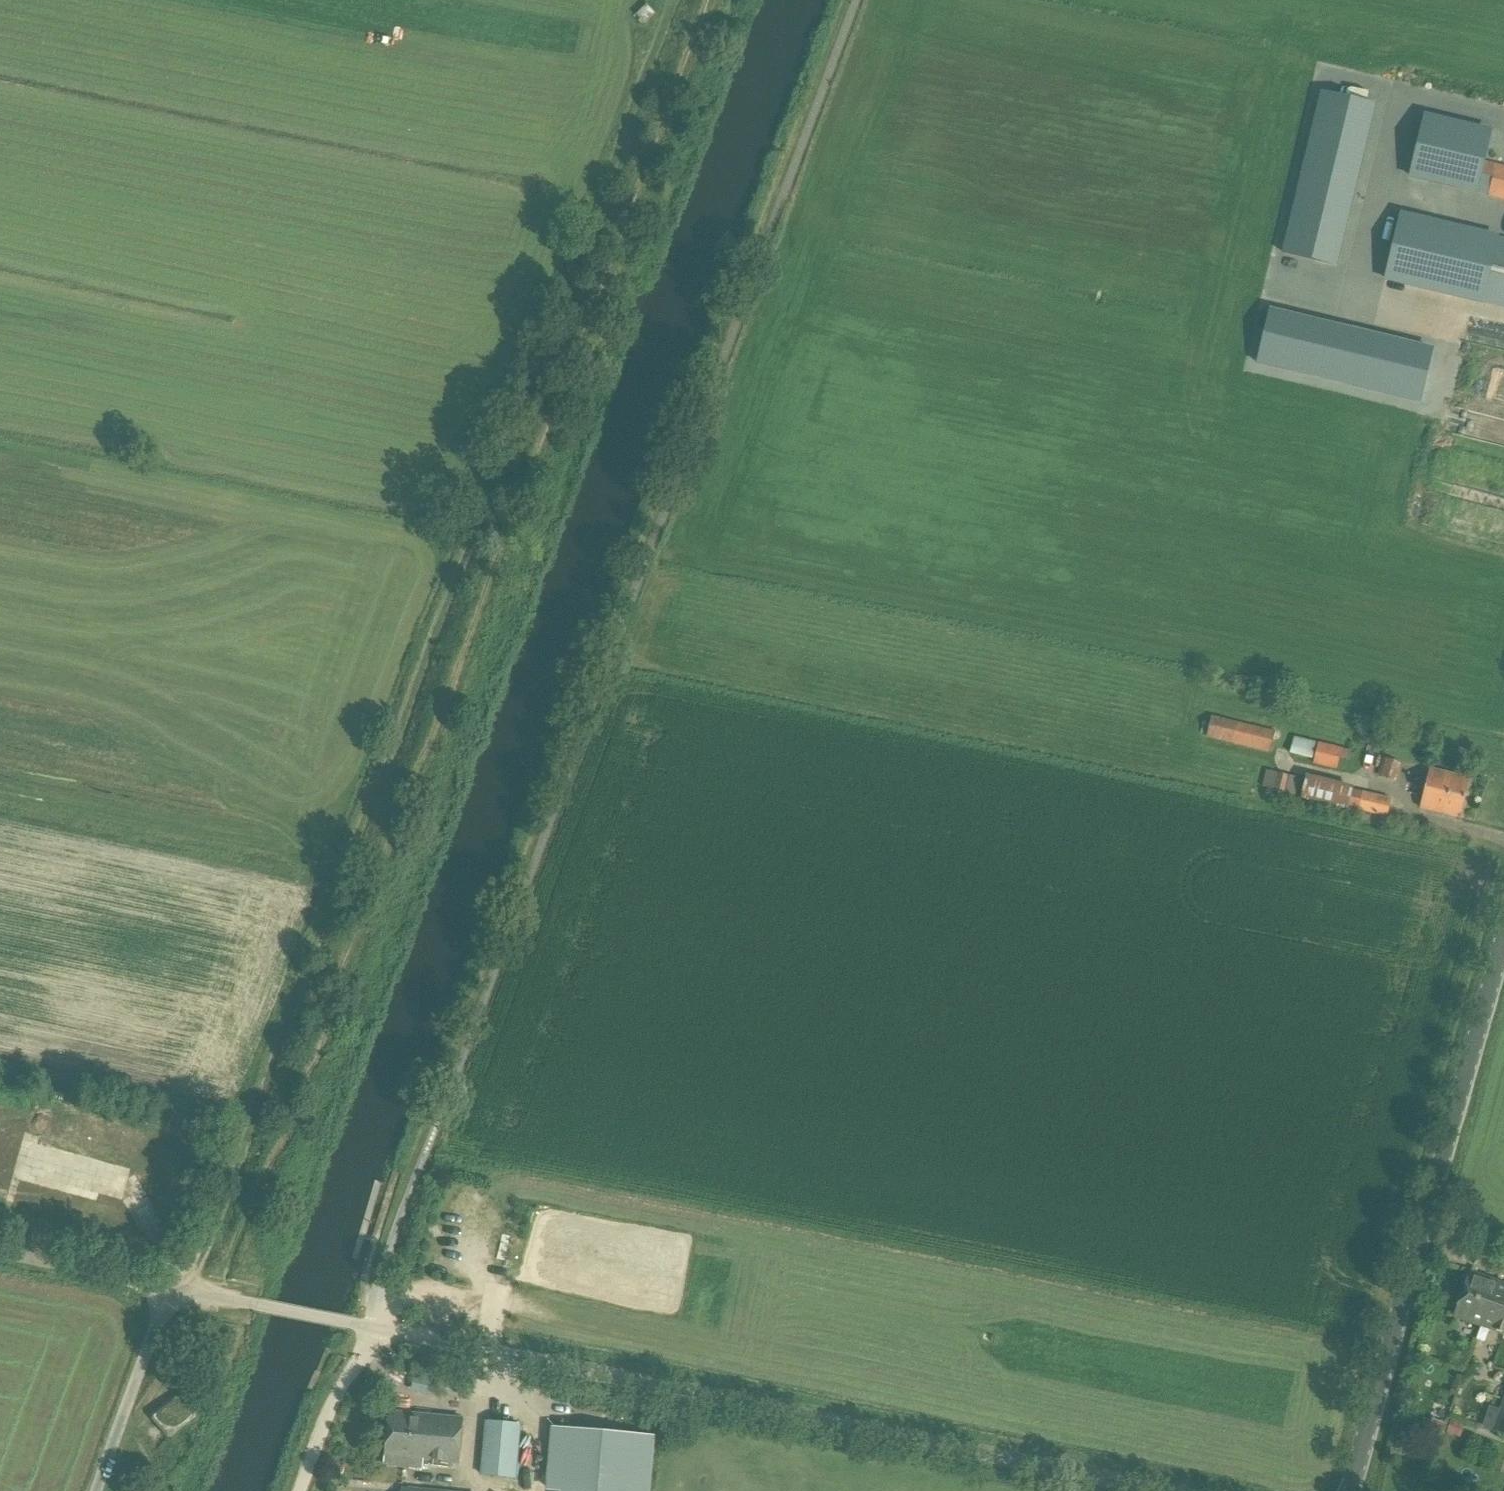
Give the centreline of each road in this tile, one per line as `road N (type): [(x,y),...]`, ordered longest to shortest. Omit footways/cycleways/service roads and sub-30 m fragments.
road 1 (track): [(676,0),(190,1291)]
road 2 (unclassified): [(1159,1490),(369,1327)]
road 3 (tertiary): [(1350,1490),(1503,944)]
road 4 (unclassified): [(0,1252),(369,1327)]
road 5 (unclassified): [(301,1490),(369,1327)]

